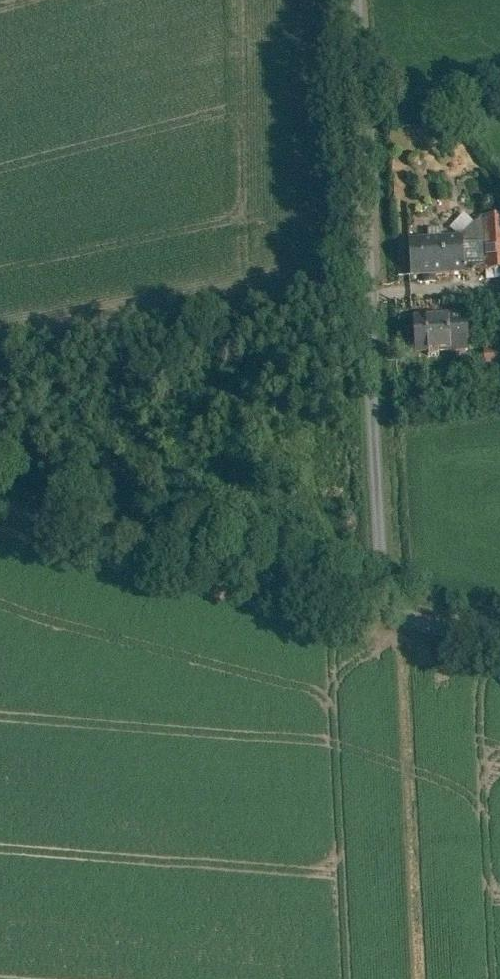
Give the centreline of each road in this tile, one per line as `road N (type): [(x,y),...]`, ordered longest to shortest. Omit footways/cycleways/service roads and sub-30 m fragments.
road 1 (unclassified): [(0,499),(55,525),(382,612)]
road 2 (unclassified): [(382,612),(361,259)]
road 3 (track): [(349,0),(361,259)]
road 4 (unclassified): [(382,612),(499,645)]

